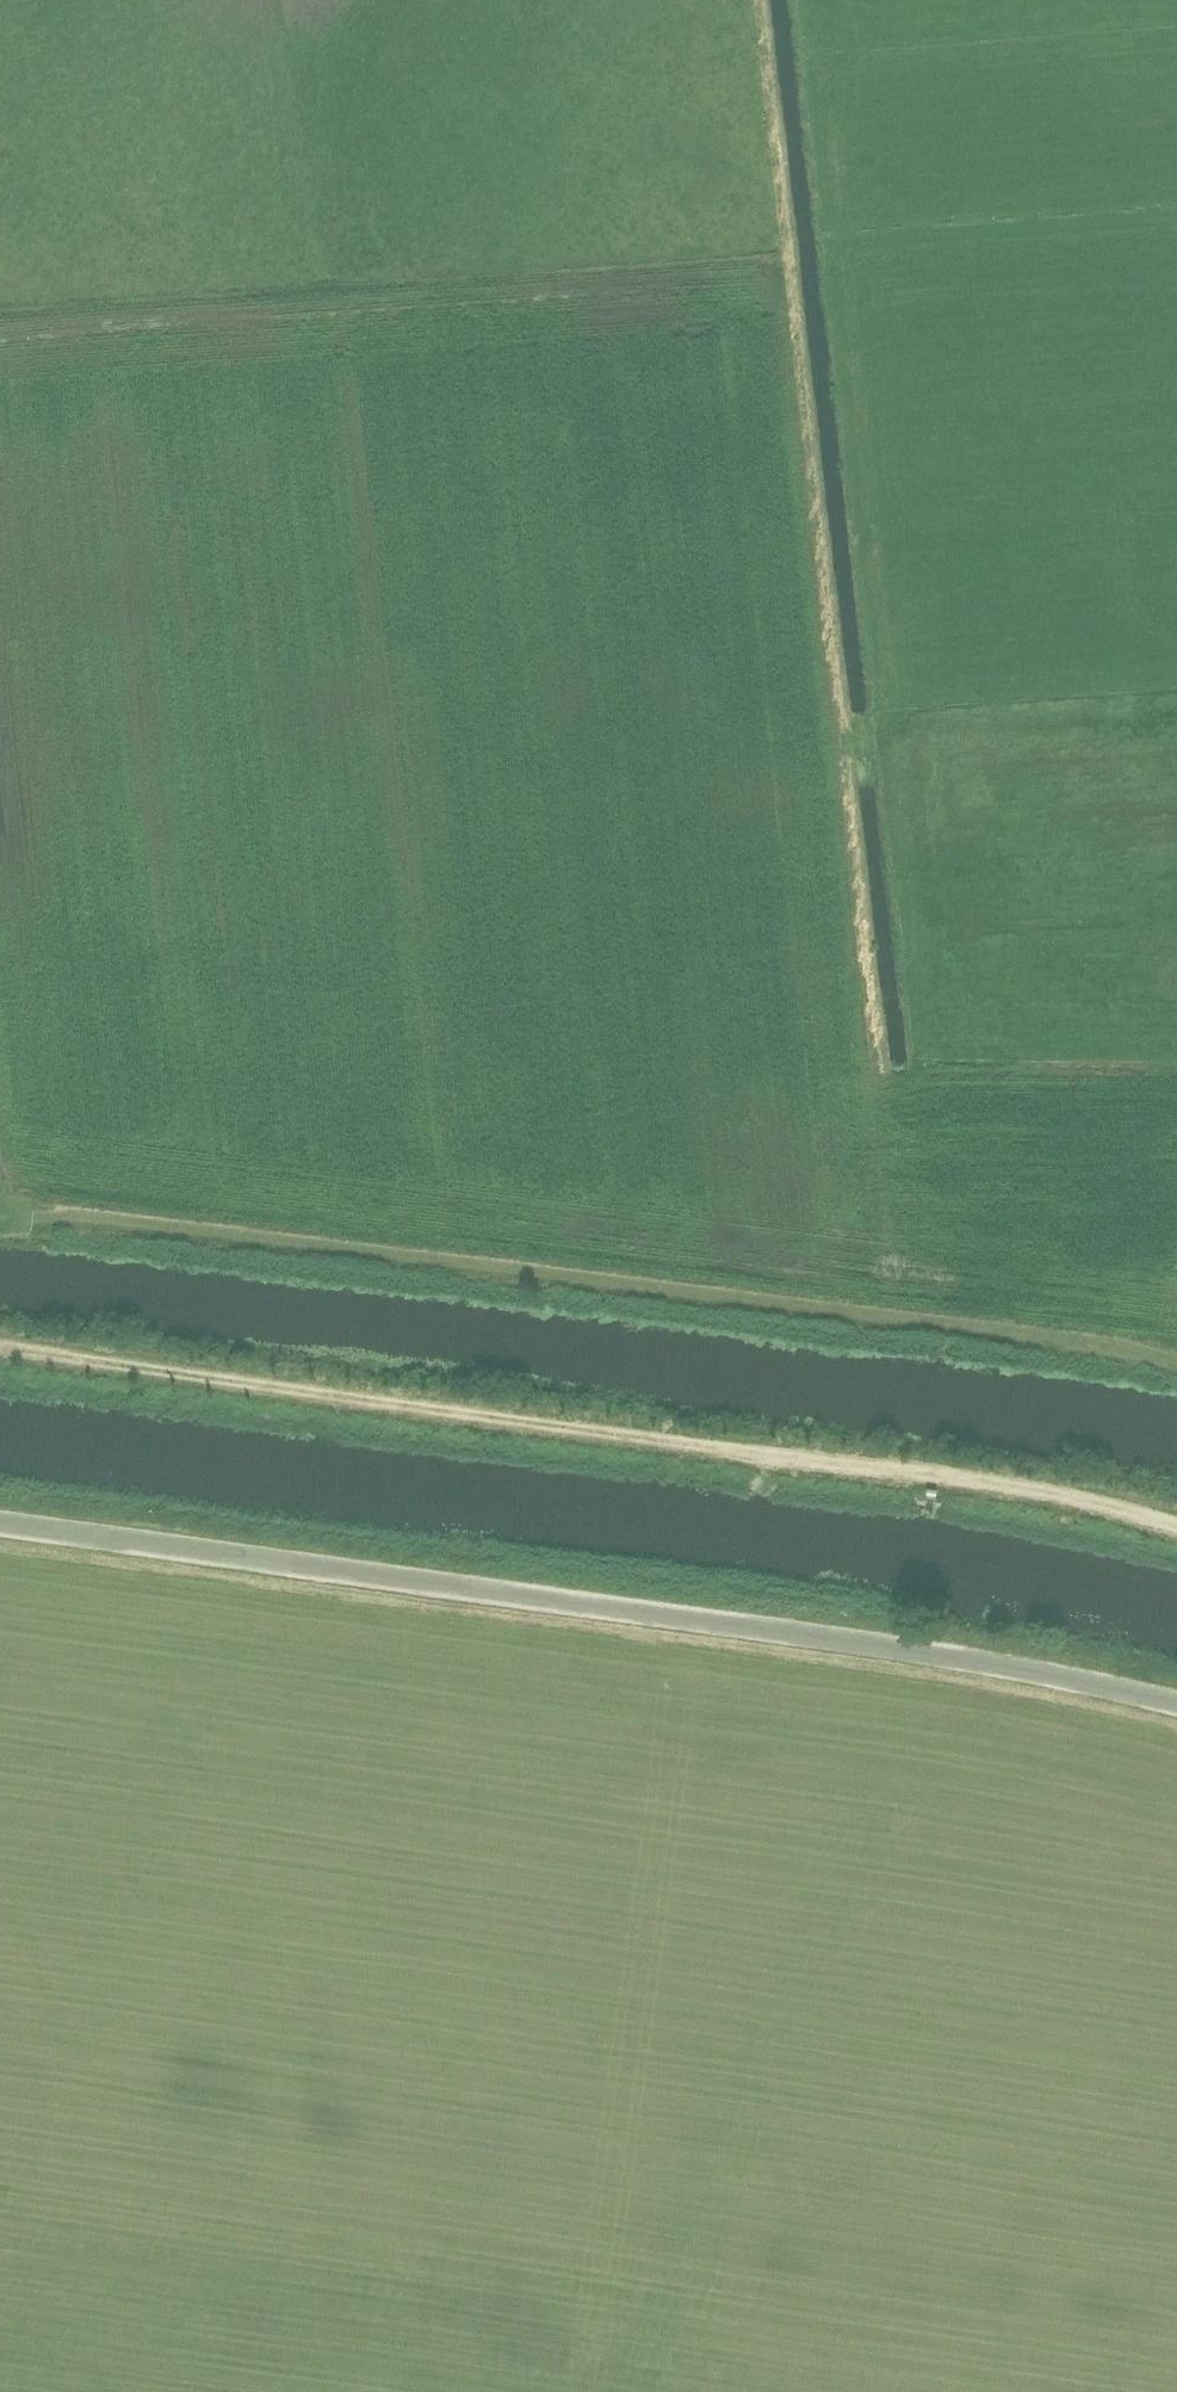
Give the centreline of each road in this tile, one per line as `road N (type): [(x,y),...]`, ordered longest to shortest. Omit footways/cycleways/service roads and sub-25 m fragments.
road 1 (track): [(1176,1527),(1118,1506),(944,1474),(525,1423),(0,1345)]
road 2 (unclassified): [(0,1523),(797,1633),(1176,1705)]
road 3 (track): [(0,1225),(72,1219),(219,1234),(1176,1358)]

